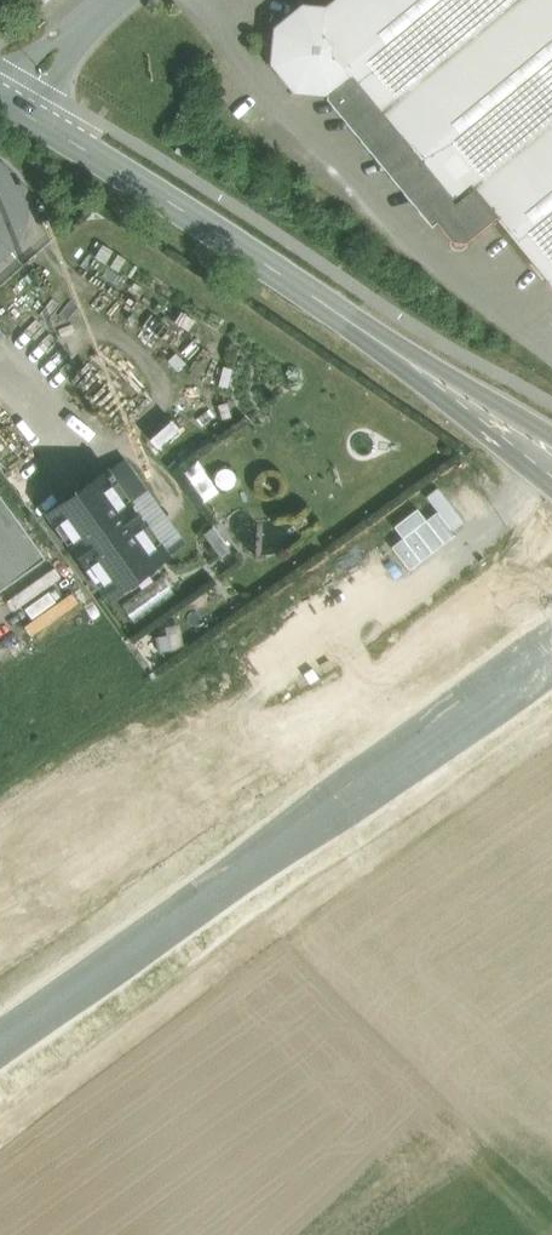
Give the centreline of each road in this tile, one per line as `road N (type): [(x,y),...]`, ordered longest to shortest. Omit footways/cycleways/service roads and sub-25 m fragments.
road 1 (secondary): [(0,1054),(551,661)]
road 2 (tertiary): [(2,101),(273,267),(551,460)]
road 3 (residential): [(2,101),(122,0)]

